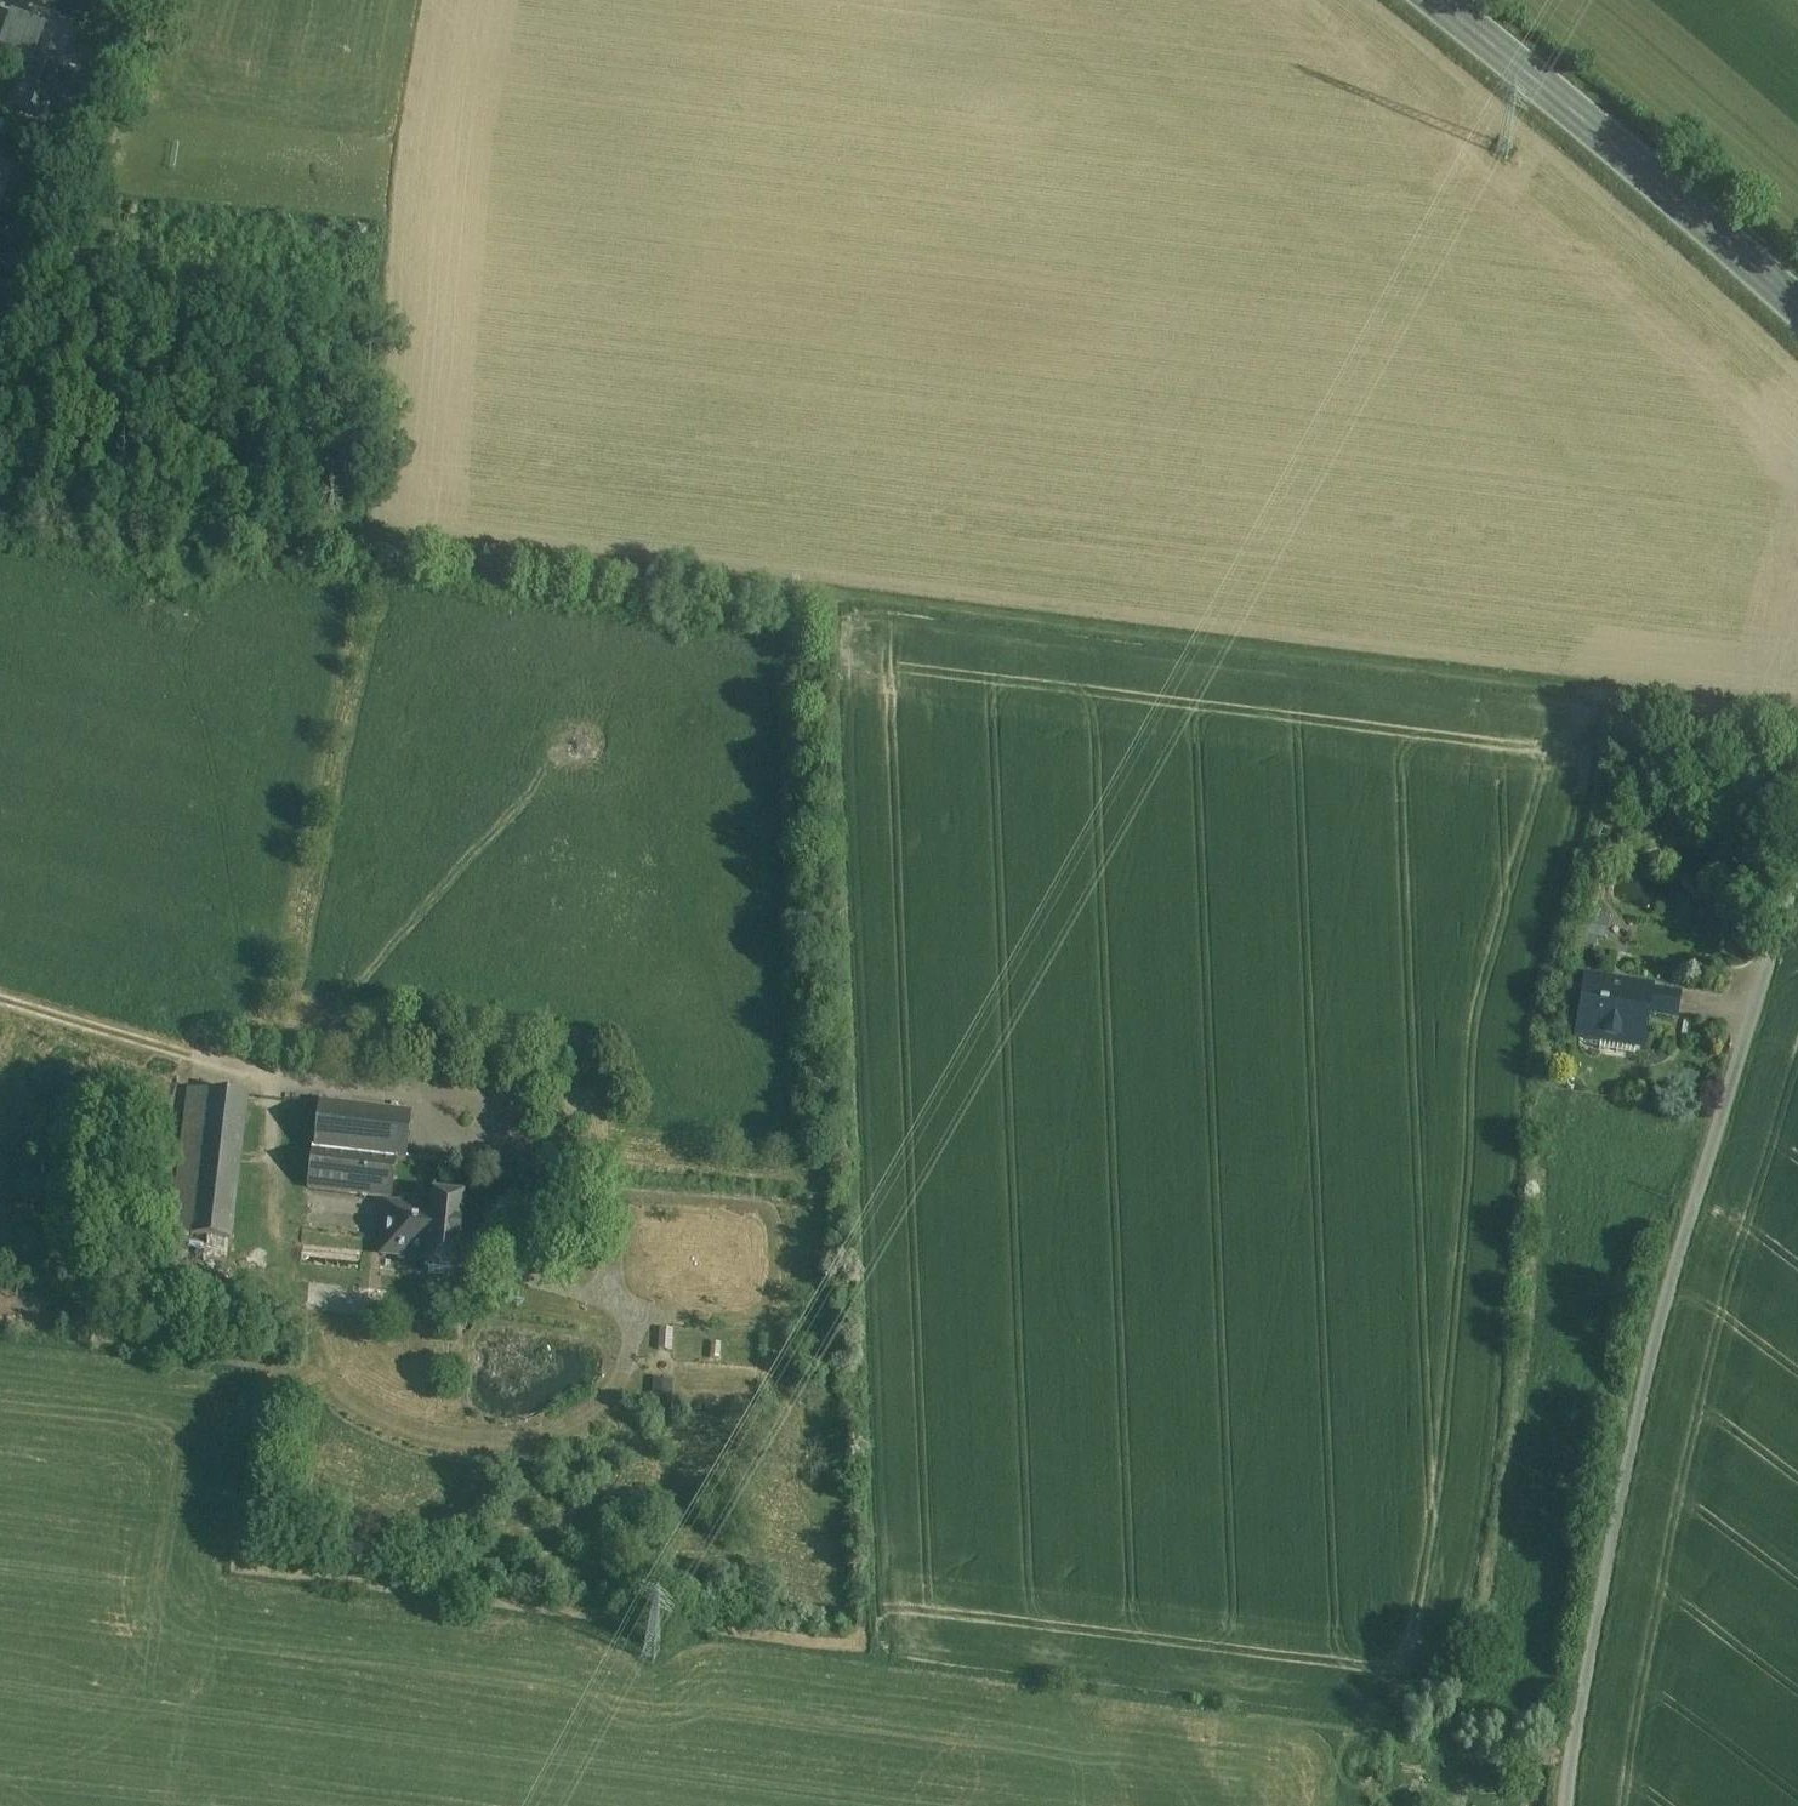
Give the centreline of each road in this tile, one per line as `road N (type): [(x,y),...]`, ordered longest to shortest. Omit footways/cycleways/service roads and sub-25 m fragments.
road 1 (track): [(1797,718),(0,483)]
road 2 (unclassified): [(1797,868),(1663,1313),(1567,1805)]
road 3 (secondary): [(1441,0),(1797,305)]

